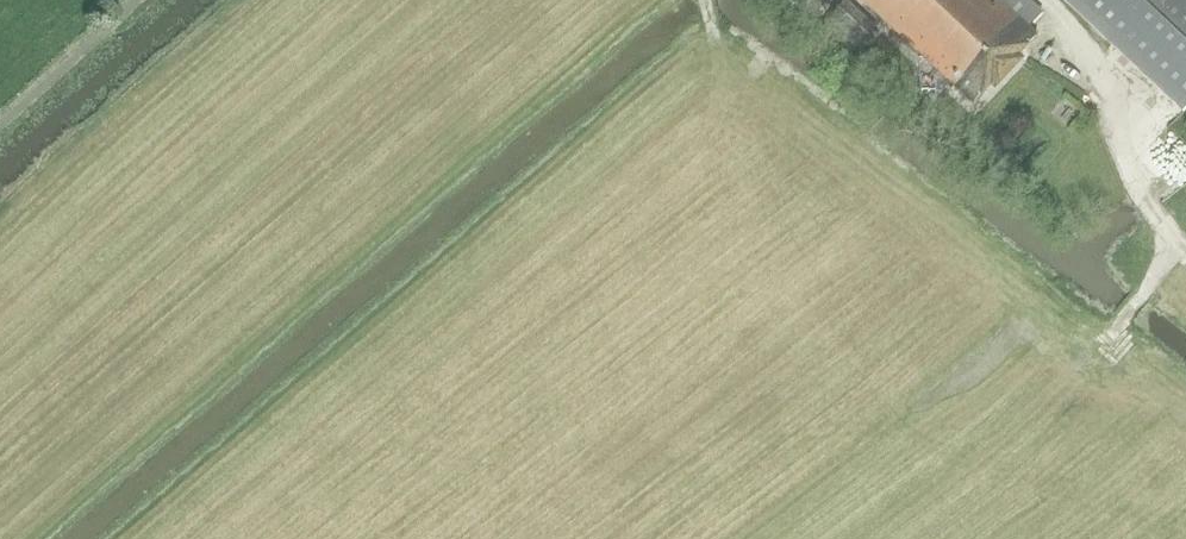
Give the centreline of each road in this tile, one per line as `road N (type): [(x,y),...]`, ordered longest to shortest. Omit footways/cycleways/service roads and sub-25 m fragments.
road 1 (track): [(1049,0),(1085,35),(1113,90),(1153,212),(1185,251)]
road 2 (track): [(1176,241),(1107,344)]

